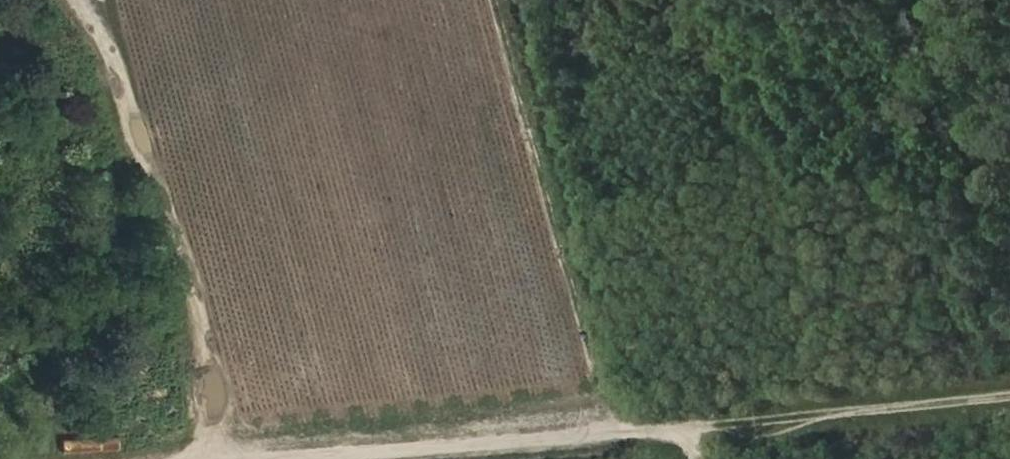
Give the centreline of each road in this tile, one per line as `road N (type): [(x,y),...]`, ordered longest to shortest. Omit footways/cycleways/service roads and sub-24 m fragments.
road 1 (track): [(366,458),(1009,394)]
road 2 (track): [(235,458),(175,211),(79,0)]
road 3 (track): [(601,435),(482,0)]

